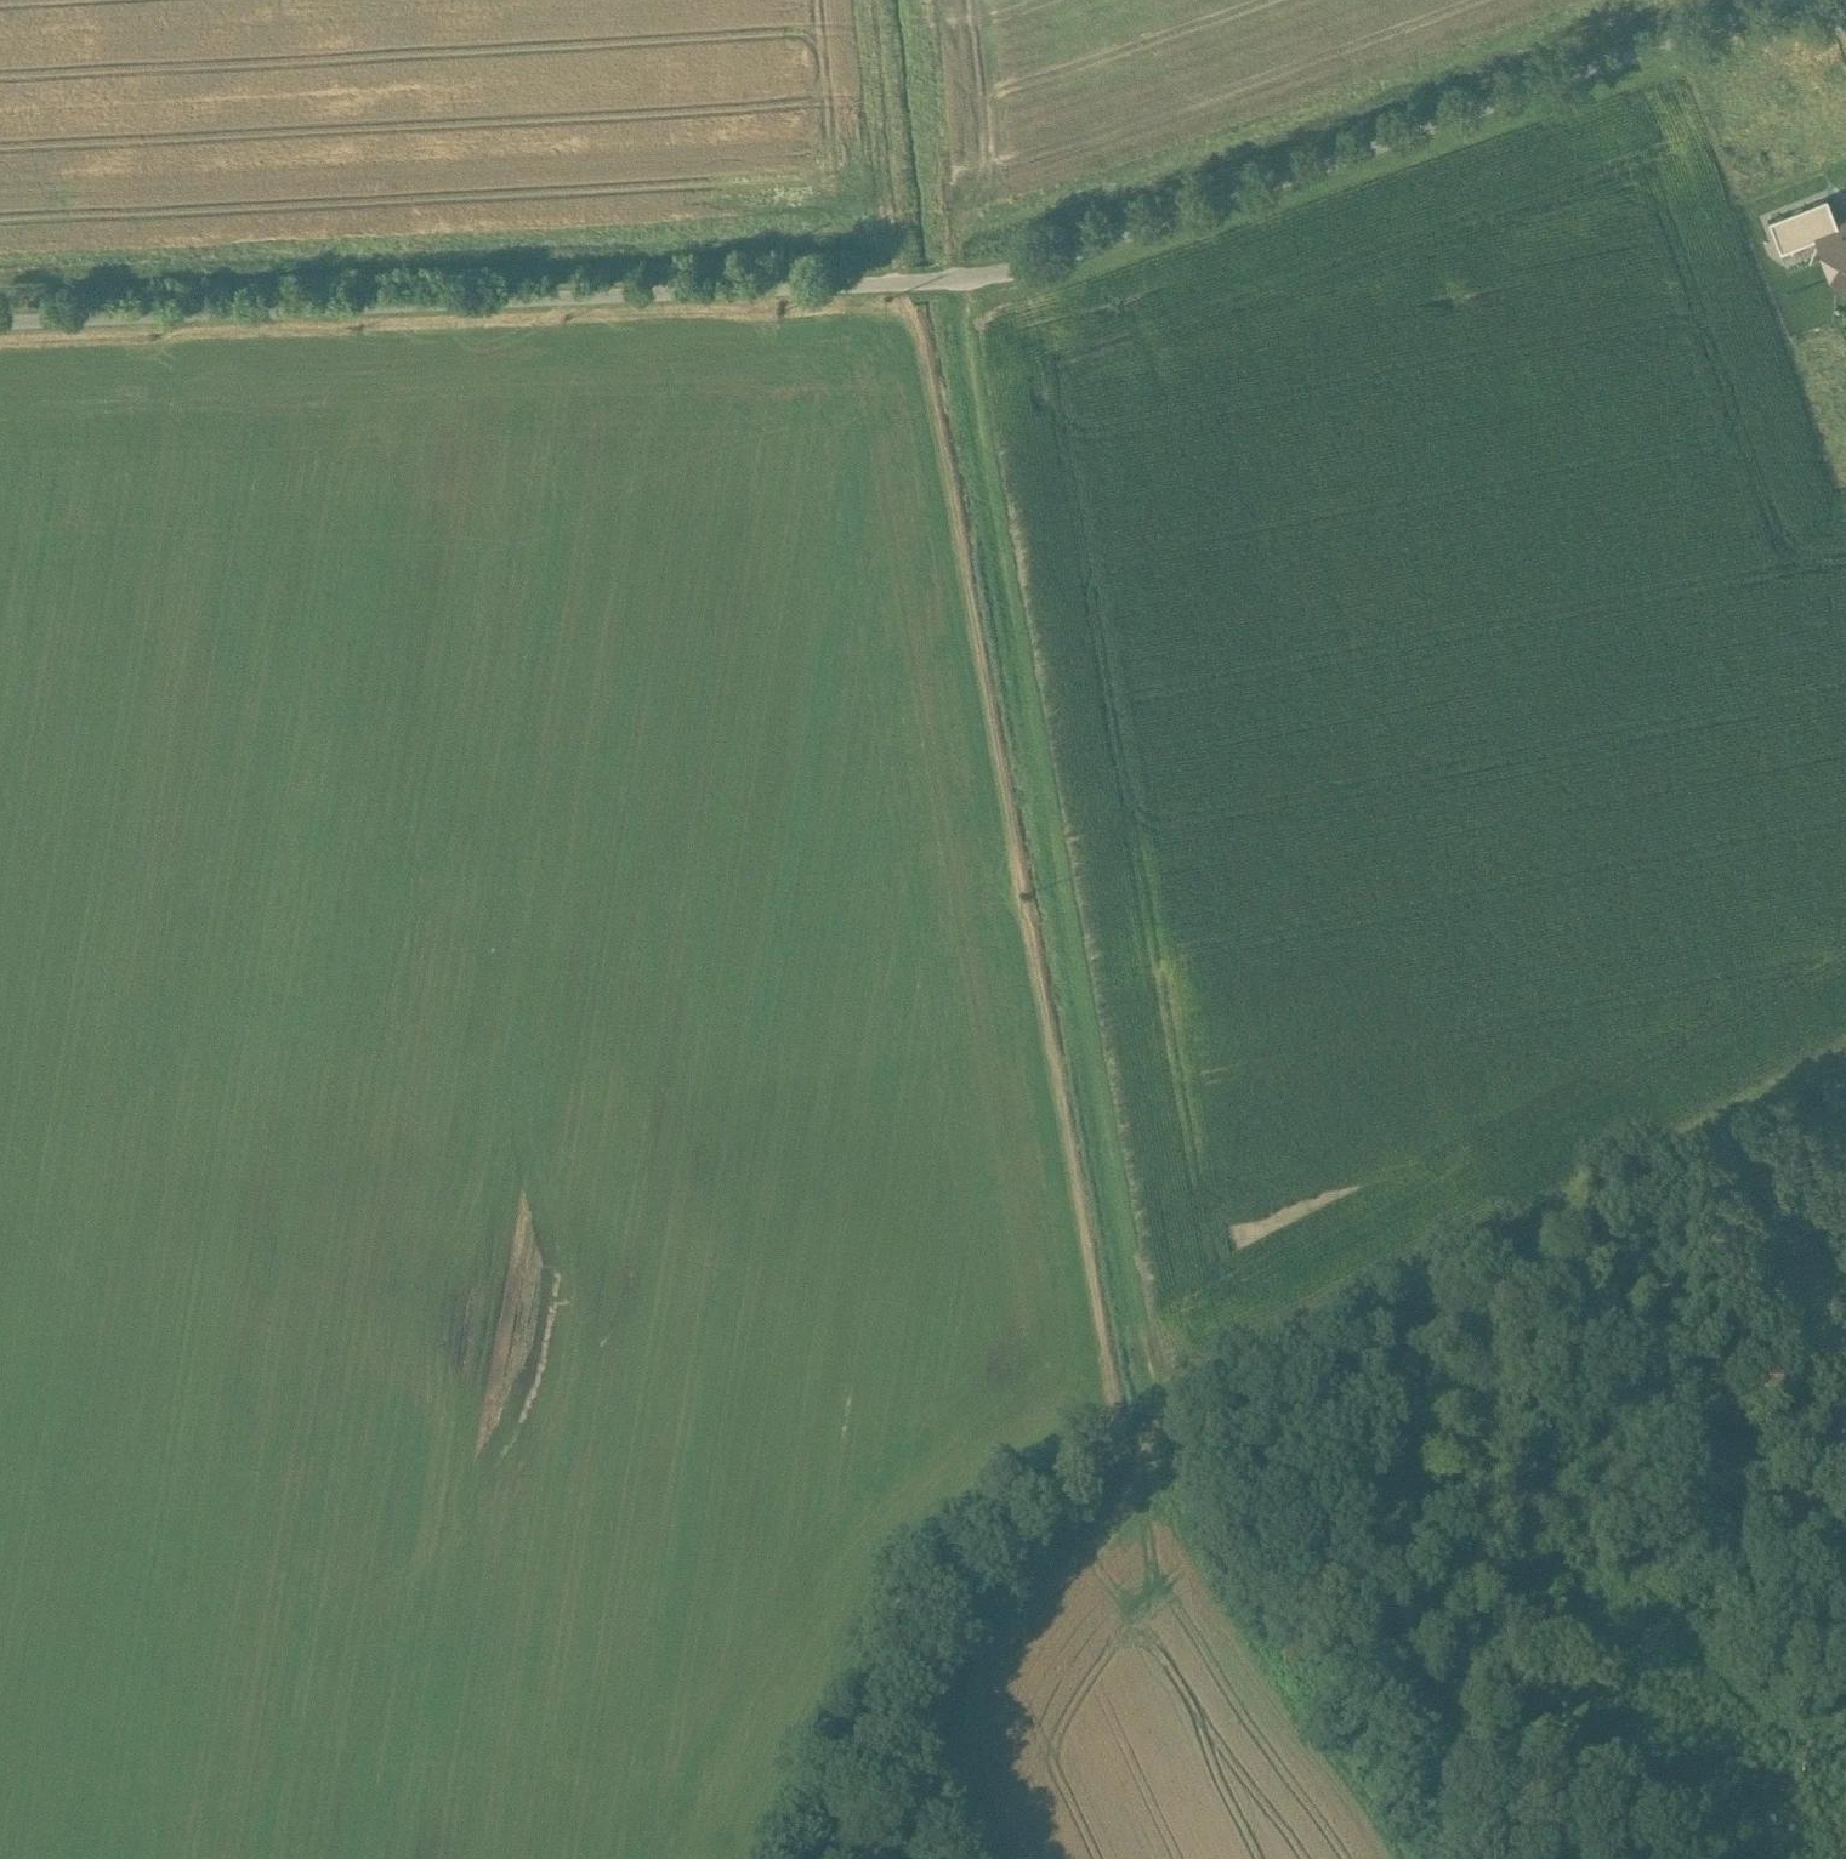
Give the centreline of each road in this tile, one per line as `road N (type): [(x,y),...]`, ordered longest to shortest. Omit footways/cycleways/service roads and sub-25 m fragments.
road 1 (unclassified): [(0,325),(998,280),(1790,0)]
road 2 (track): [(836,1858),(910,1659),(934,1615),(968,1573),(1109,1449),(1513,1218),(1845,1057)]

